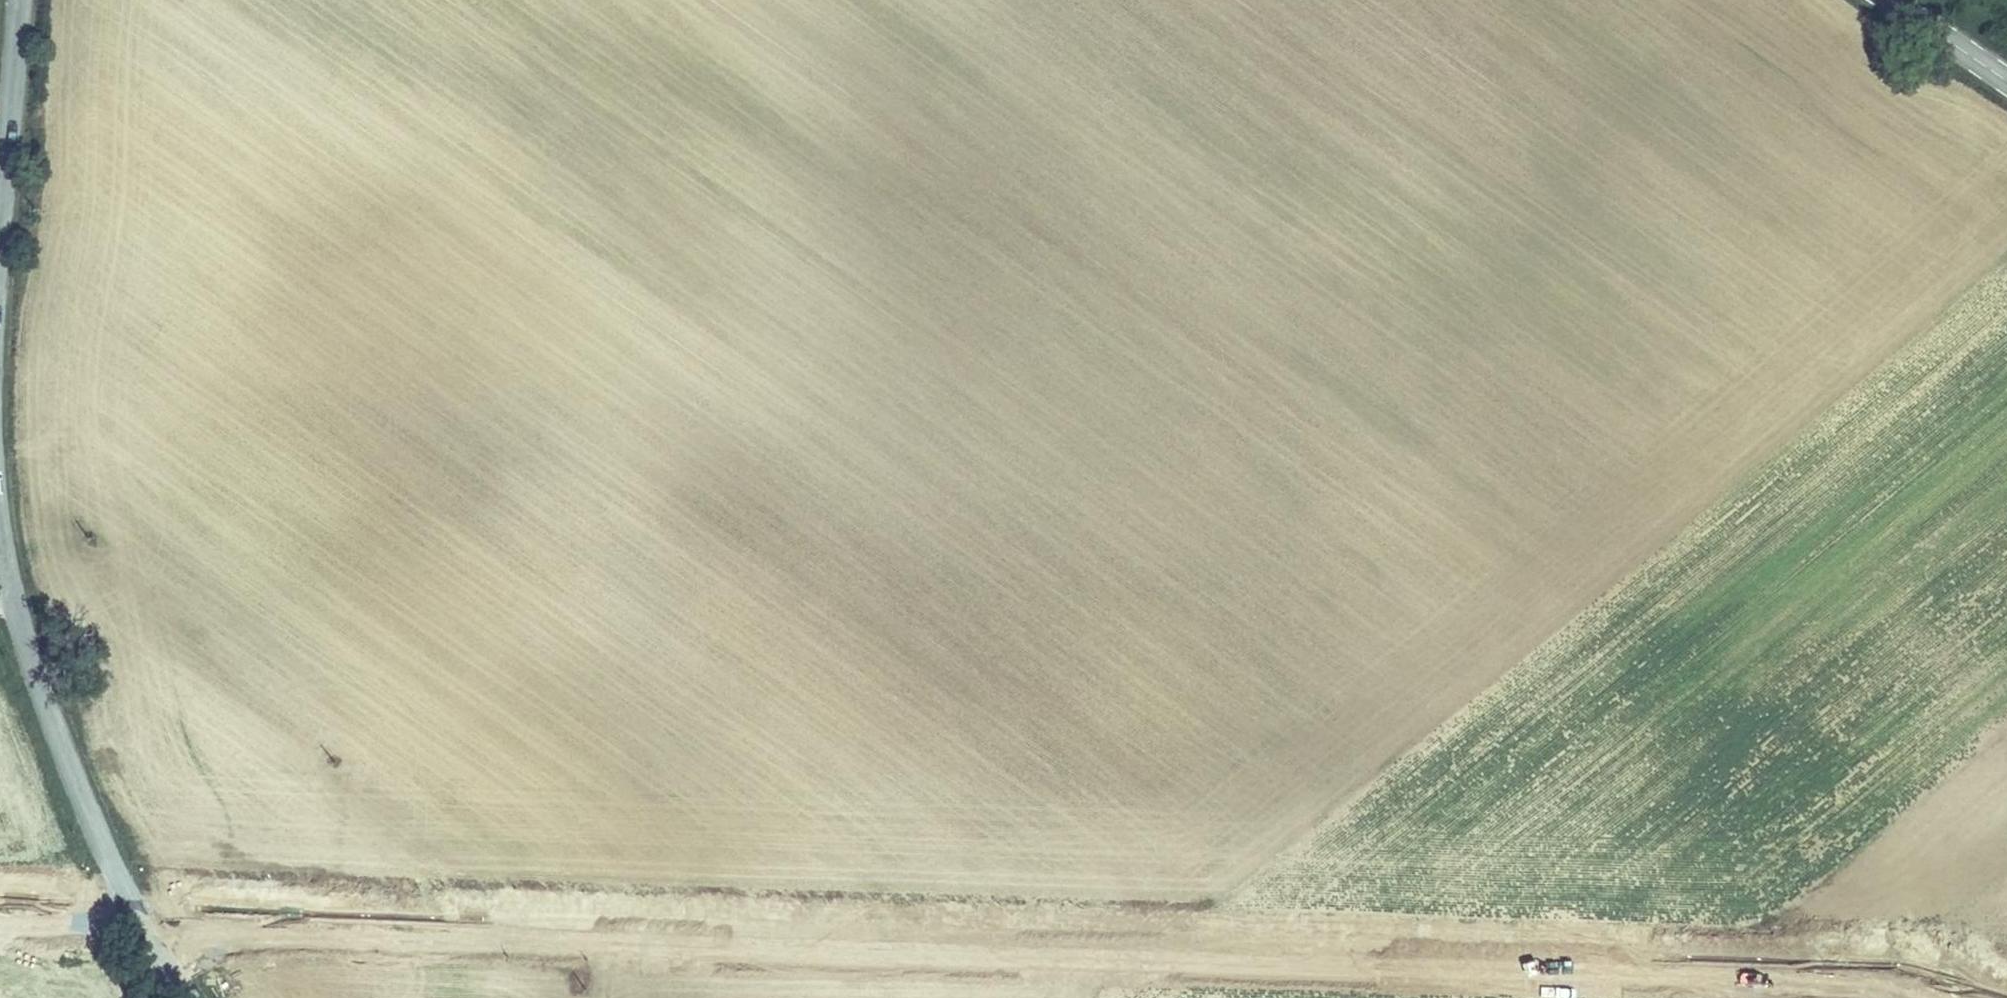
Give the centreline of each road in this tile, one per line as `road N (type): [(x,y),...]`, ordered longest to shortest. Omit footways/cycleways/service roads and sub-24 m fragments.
road 1 (tertiary): [(186,997),(164,971),(59,756),(0,546)]
road 2 (tertiary): [(0,154),(14,0)]
road 3 (tertiary): [(2006,77),(1896,0)]

